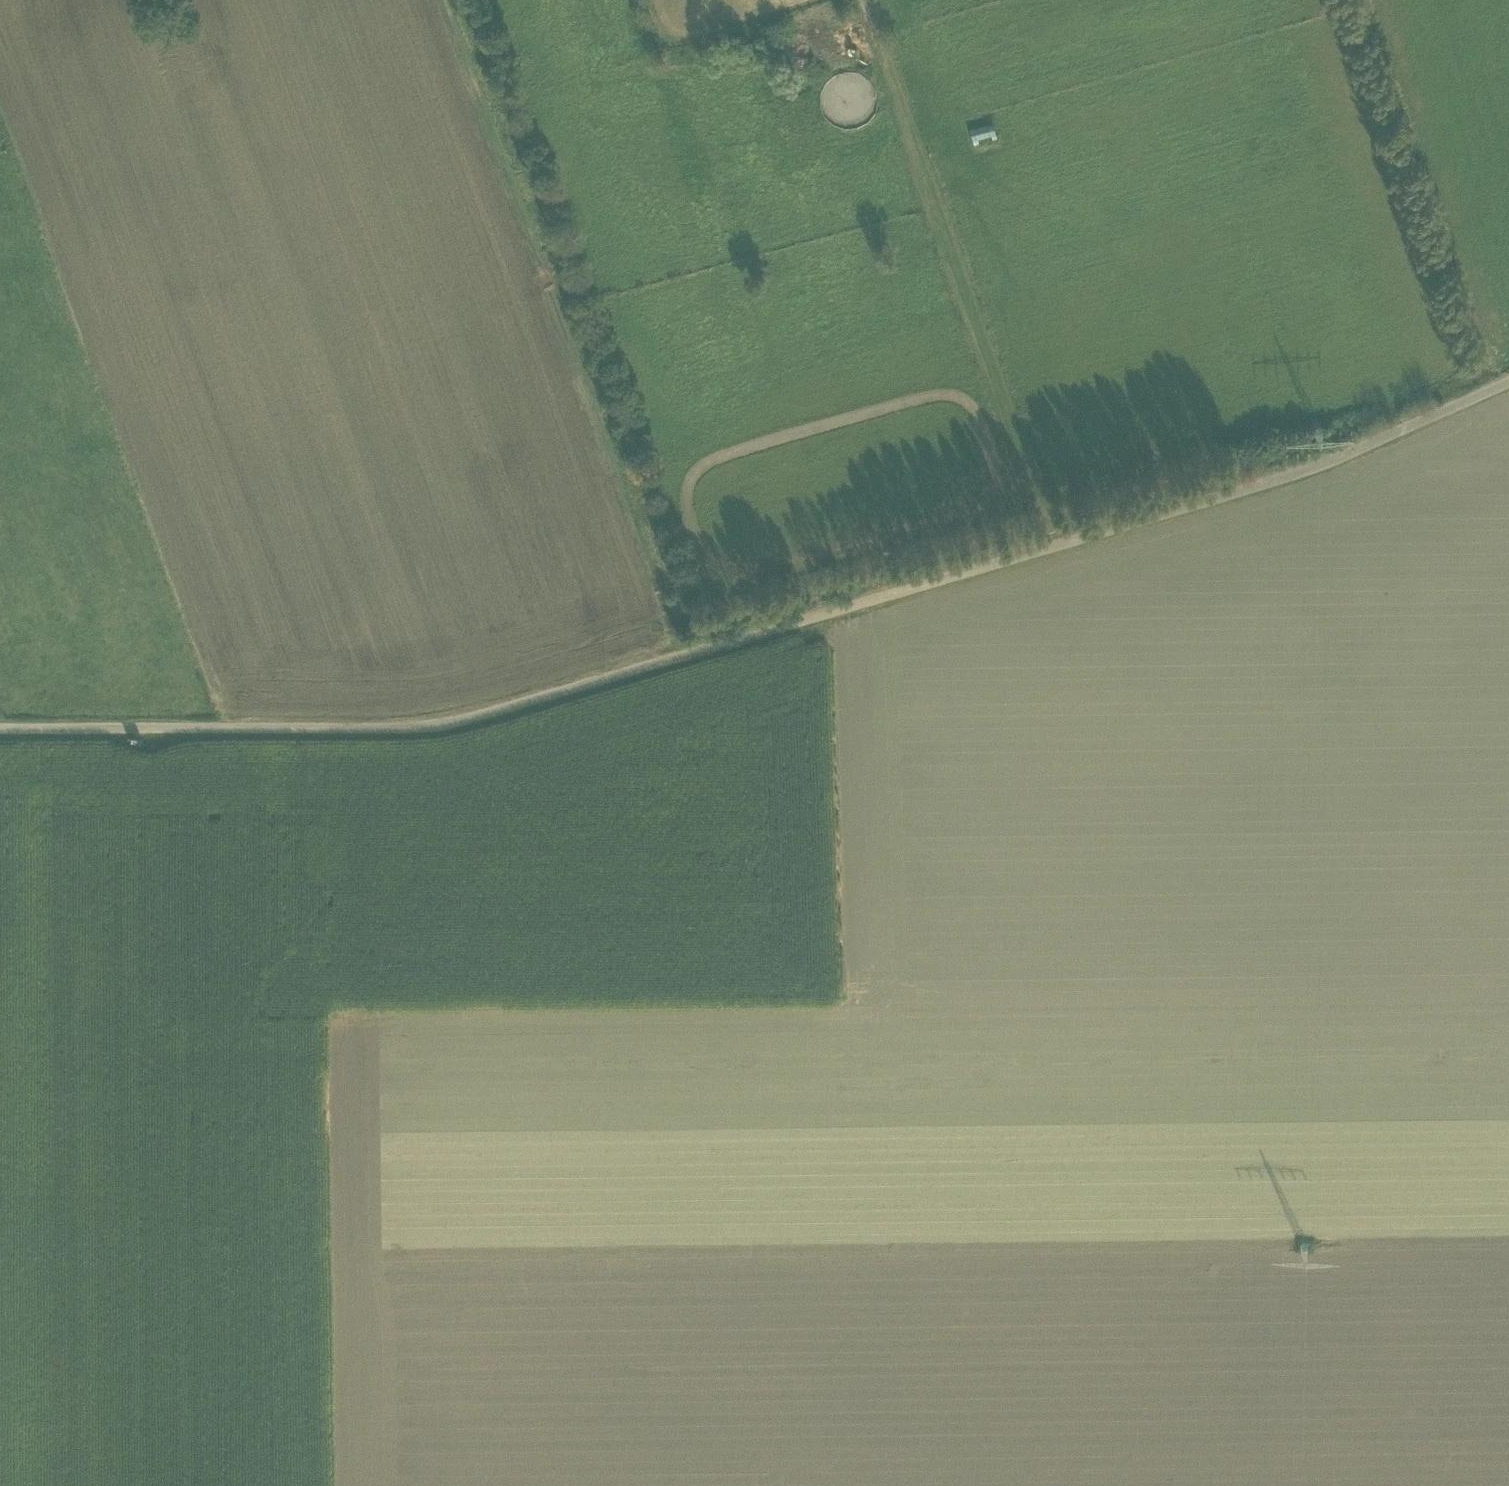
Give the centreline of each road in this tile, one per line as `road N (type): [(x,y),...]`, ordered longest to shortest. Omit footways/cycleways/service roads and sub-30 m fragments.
road 1 (unclassified): [(0,728),(443,726),(1296,474),(1508,382)]

